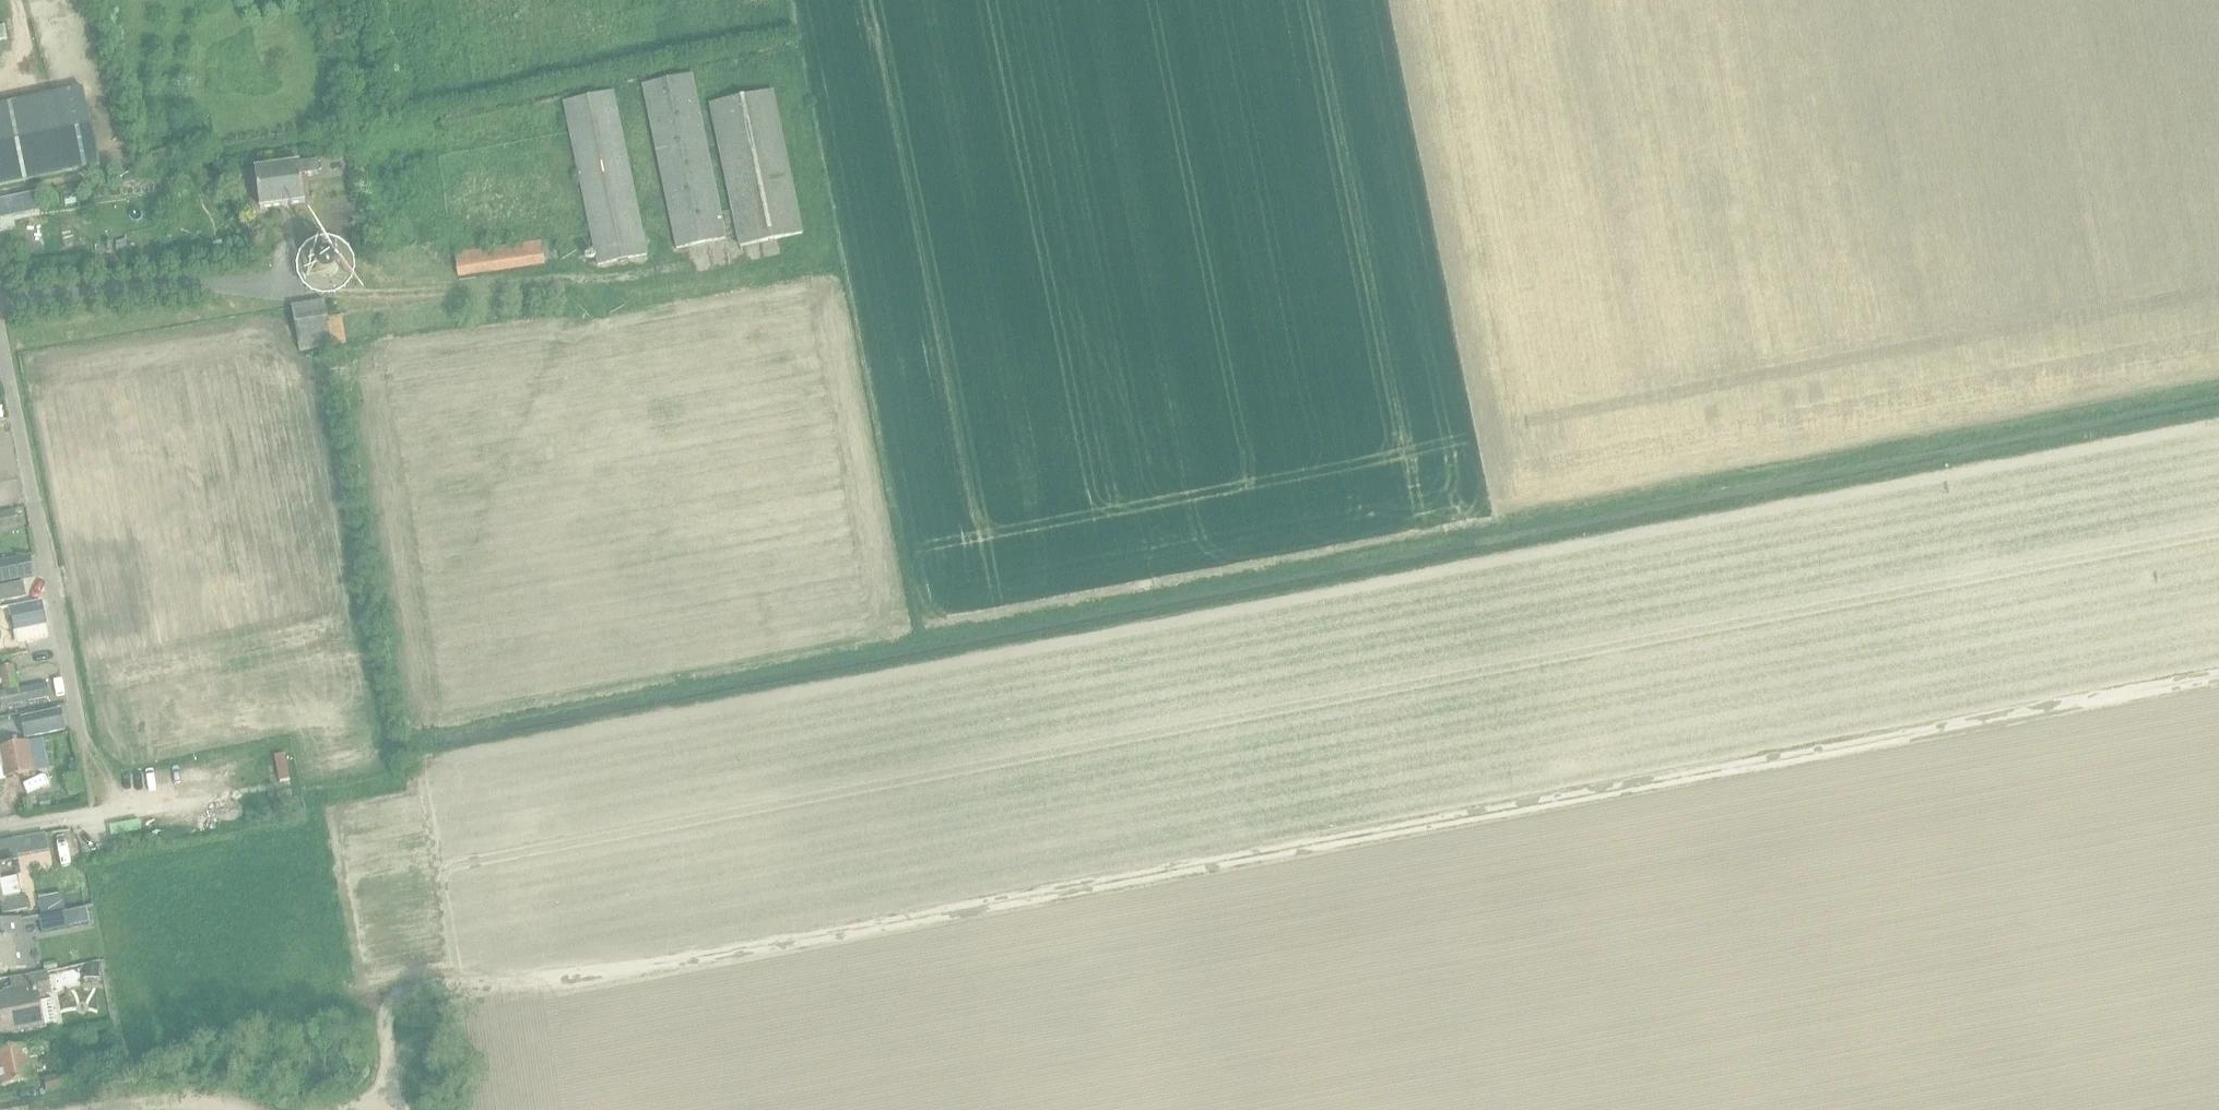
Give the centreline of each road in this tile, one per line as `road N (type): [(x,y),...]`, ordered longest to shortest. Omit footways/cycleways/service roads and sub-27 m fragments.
road 1 (track): [(304,297),(609,277),(712,258)]

